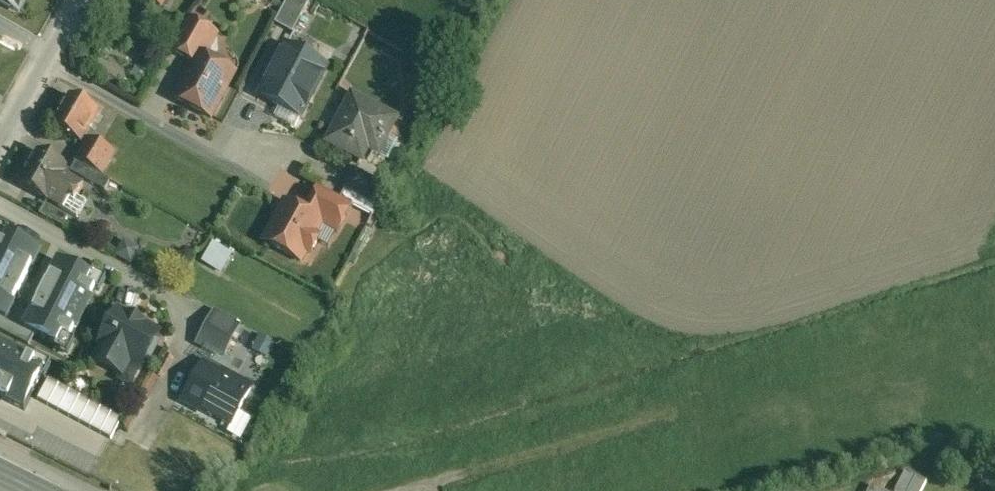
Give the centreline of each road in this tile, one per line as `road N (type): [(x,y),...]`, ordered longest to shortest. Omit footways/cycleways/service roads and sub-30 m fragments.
road 1 (residential): [(148,430),(185,359),(189,311),(0,205)]
road 2 (residential): [(272,152),(209,148),(43,62)]

